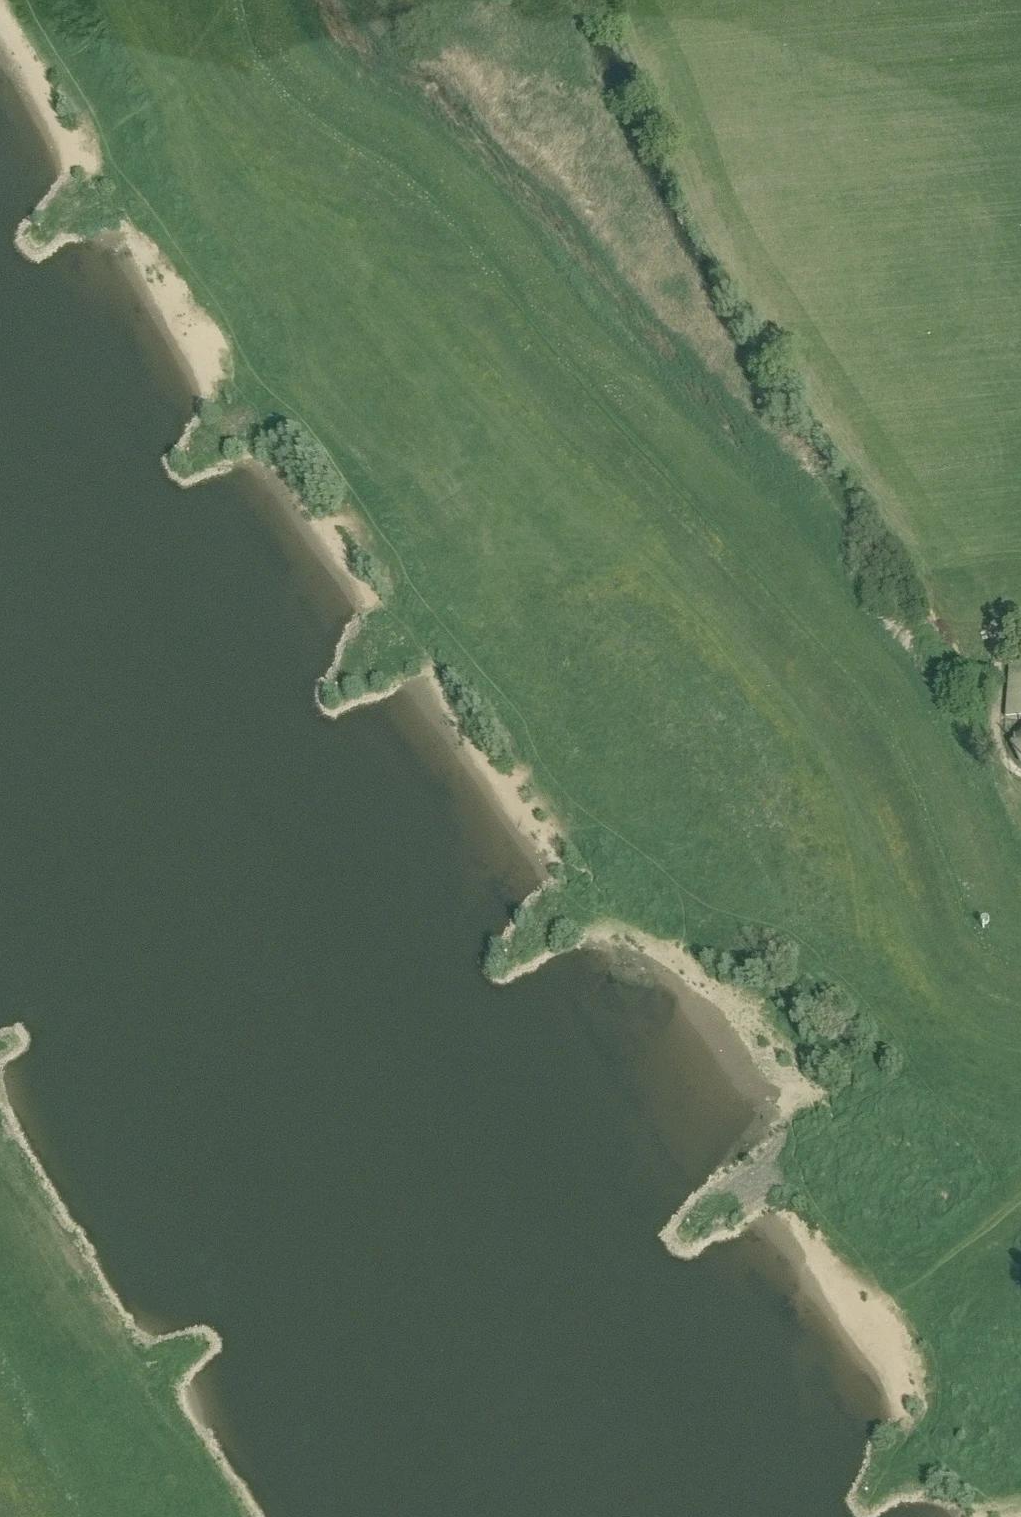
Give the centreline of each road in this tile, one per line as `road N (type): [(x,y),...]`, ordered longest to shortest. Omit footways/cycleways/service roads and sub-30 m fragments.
road 1 (track): [(237,0),(250,56),(276,97),(380,163),(457,228),(657,470),(854,678),(898,740),(978,940),(1020,967)]
road 2 (track): [(1020,772),(999,742),(1004,635)]

